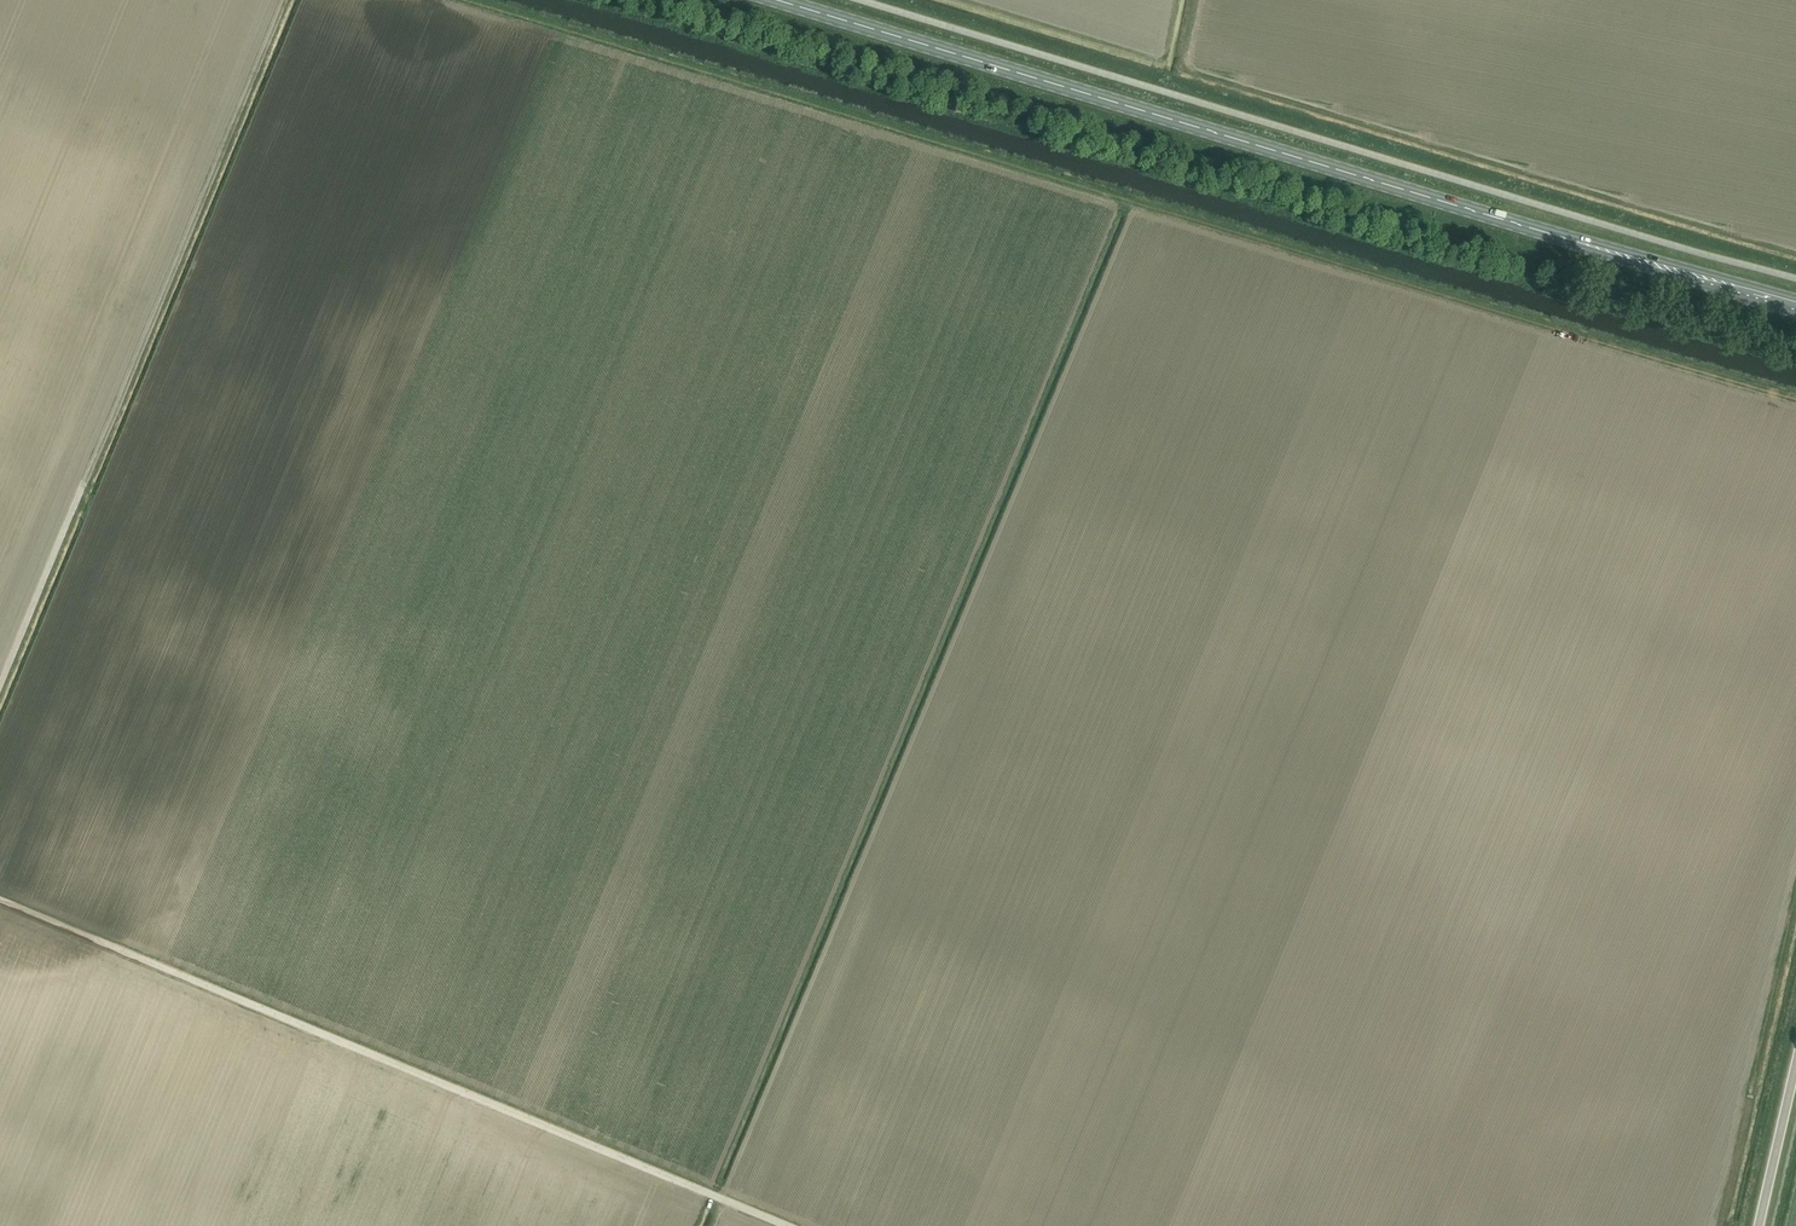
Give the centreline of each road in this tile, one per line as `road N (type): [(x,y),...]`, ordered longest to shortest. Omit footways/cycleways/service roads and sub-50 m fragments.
road 1 (primary): [(1718,280),(780,0)]
road 2 (unclassified): [(1764,1225),(1795,1084)]

